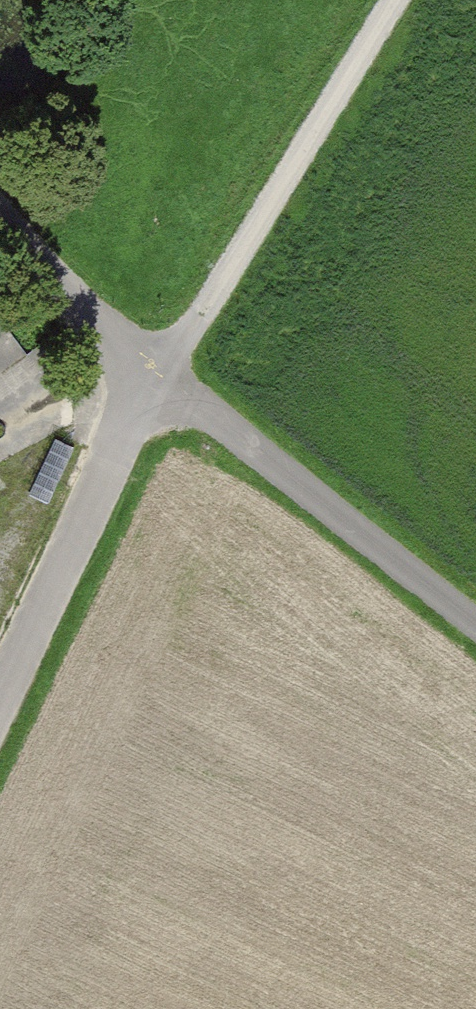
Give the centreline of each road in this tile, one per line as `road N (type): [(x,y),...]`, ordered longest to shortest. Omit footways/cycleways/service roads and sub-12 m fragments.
road 1 (track): [(392,0),(148,373)]
road 2 (unclassified): [(148,373),(475,634)]
road 3 (unclassified): [(148,373),(0,700)]
road 4 (unclassified): [(0,219),(148,373)]

